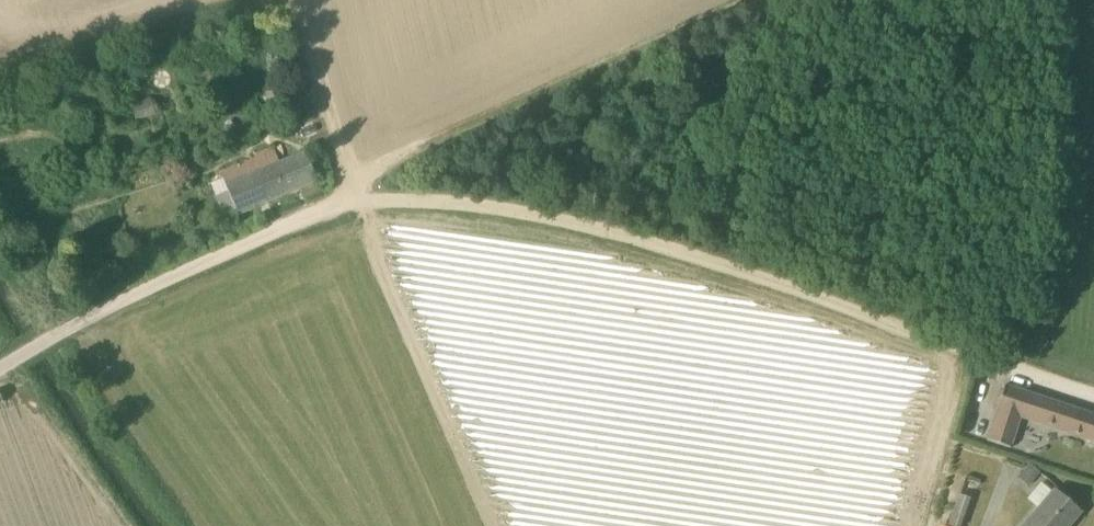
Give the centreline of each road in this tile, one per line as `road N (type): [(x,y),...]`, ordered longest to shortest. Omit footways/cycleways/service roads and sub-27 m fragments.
road 1 (track): [(293,0),(338,202),(433,201),(586,224),(1093,396)]
road 2 (track): [(338,202),(775,0)]
road 3 (unclassified): [(0,364),(338,202)]

